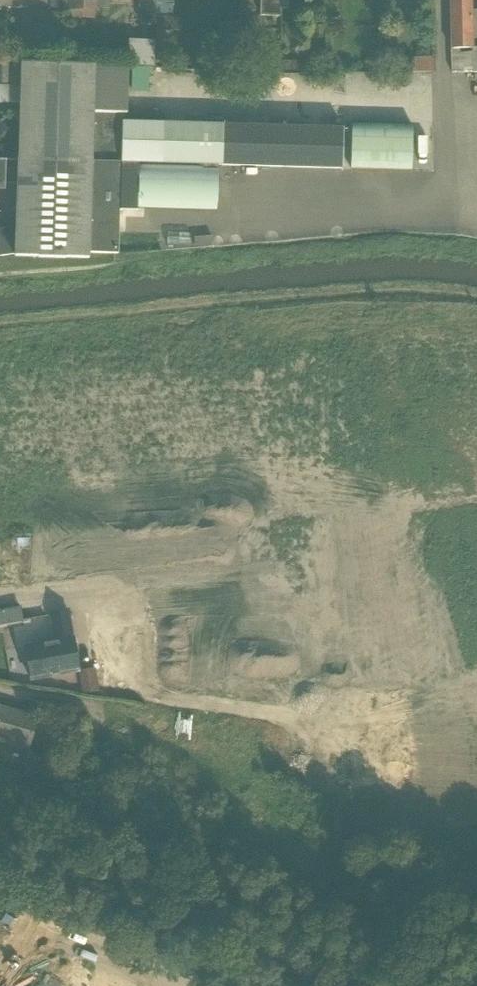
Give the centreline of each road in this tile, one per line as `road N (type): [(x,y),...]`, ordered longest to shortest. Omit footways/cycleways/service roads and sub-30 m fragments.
road 1 (residential): [(176,520),(186,597),(336,579),(476,648)]
road 2 (residential): [(358,500),(176,520)]
road 3 (residential): [(176,520),(0,540)]
road 4 (residential): [(134,965),(46,932),(0,976)]
road 5 (residential): [(476,556),(358,500)]

